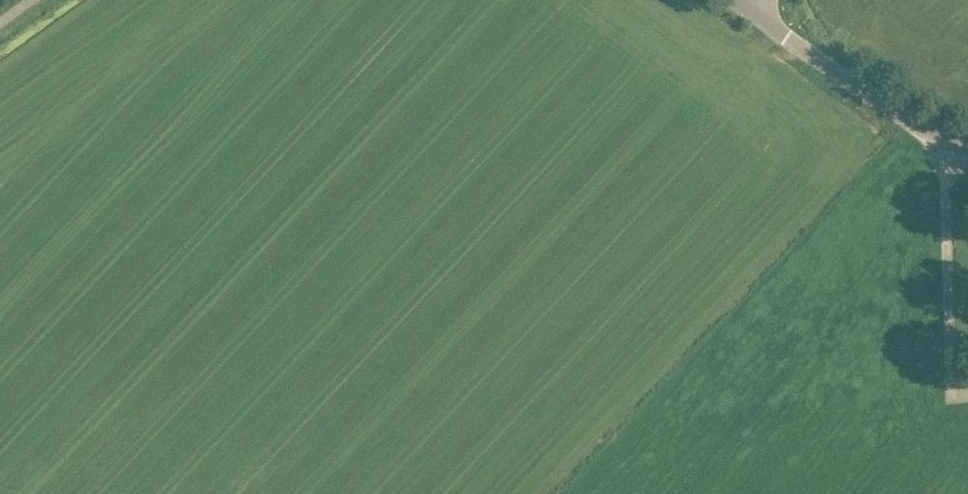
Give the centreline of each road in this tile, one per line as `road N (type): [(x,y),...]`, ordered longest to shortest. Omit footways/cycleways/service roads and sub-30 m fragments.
road 1 (unclassified): [(753,13),(908,126),(967,152)]

